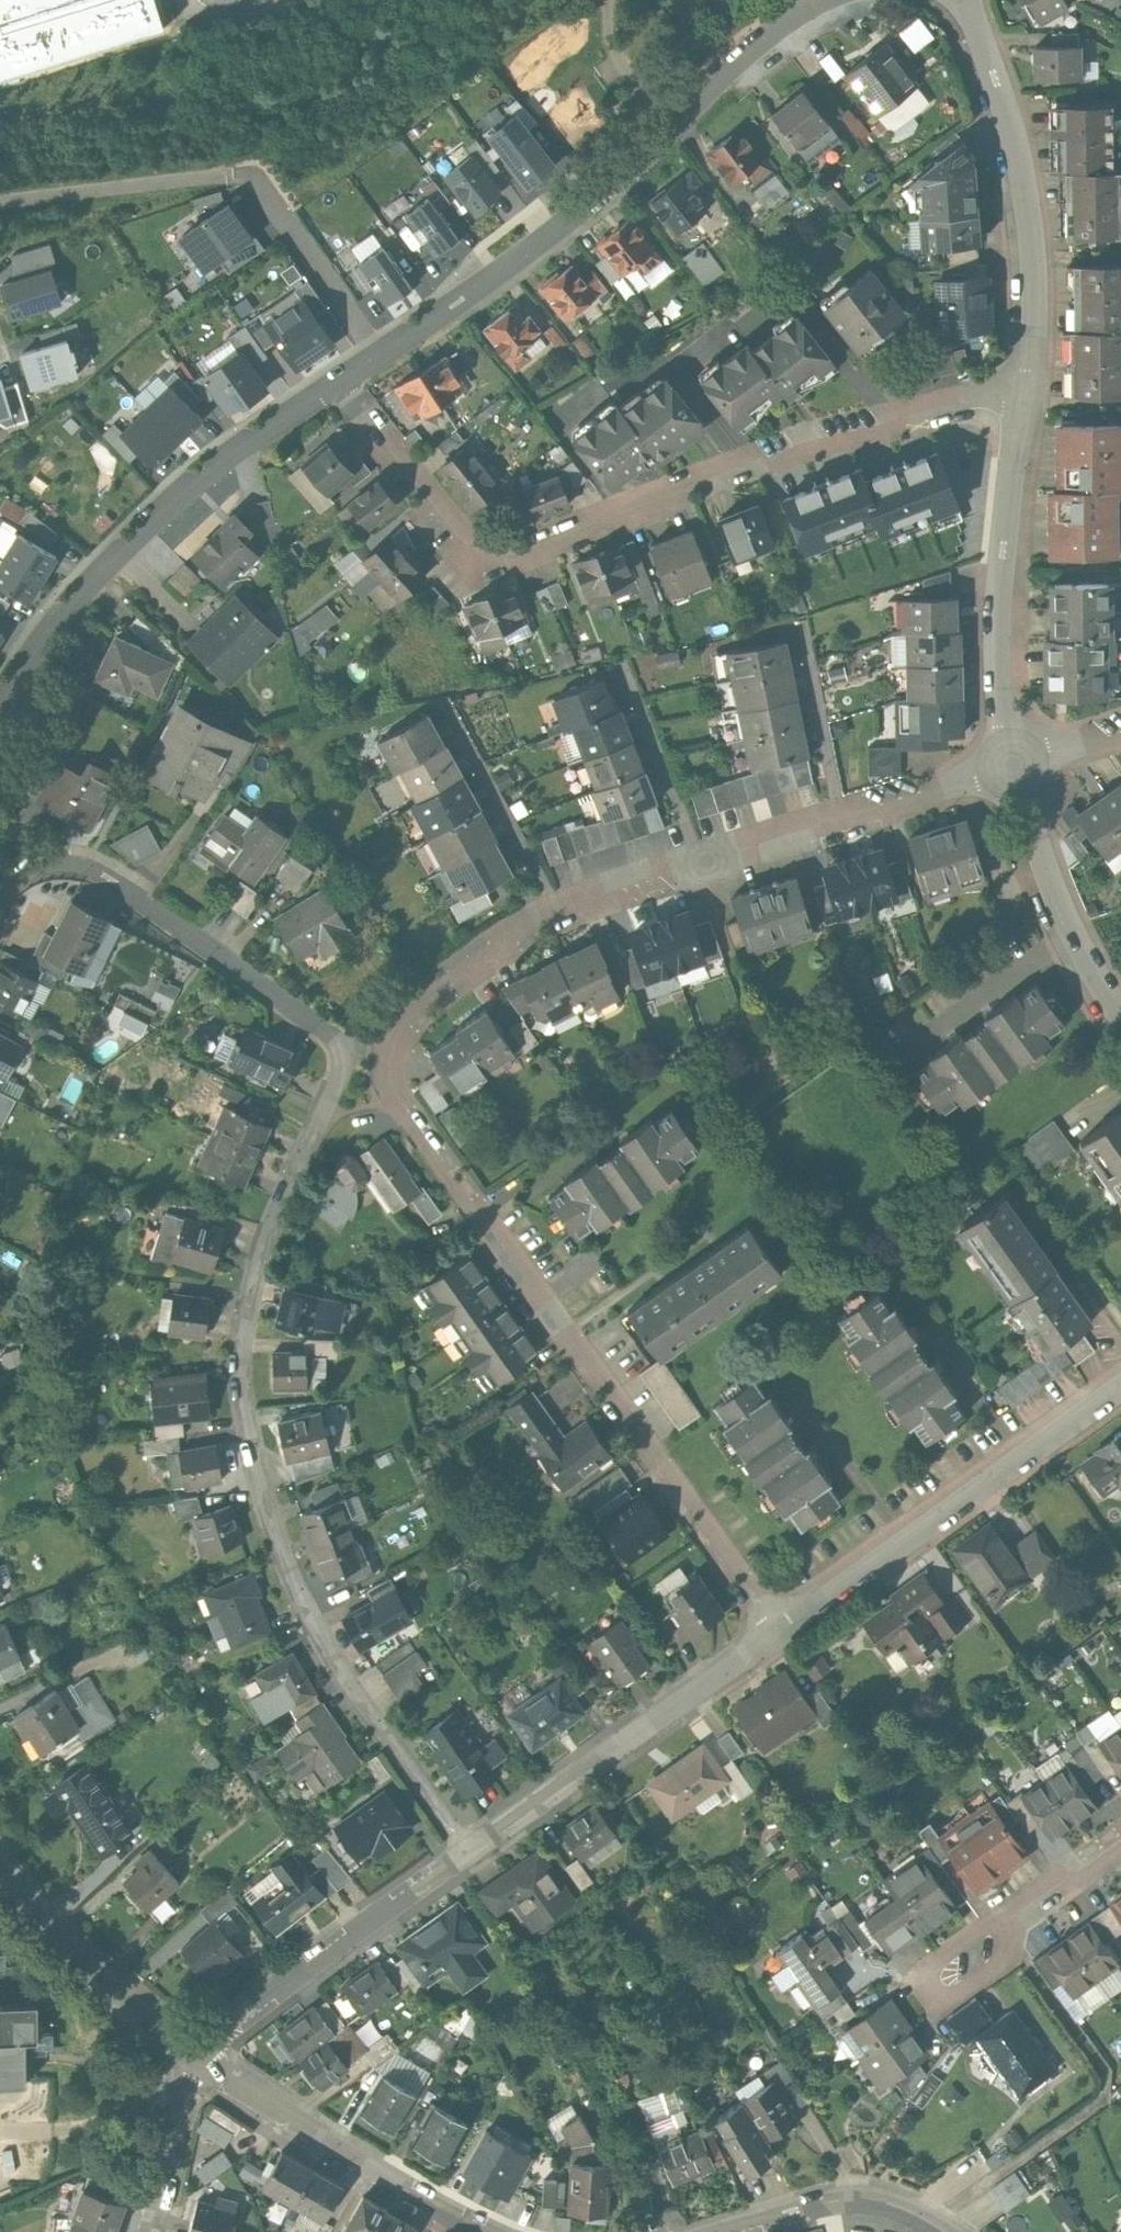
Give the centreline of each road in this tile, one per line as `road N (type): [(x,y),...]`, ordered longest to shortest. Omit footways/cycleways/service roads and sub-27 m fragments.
road 1 (residential): [(470,1850),(317,1629),(277,1542),(246,1433),(241,1377),(251,1290),(341,1067),(333,1036),(82,859),(34,863),(0,902)]
road 2 (residential): [(779,1631),(405,1113),(390,1082),(389,1052),(402,1023),(482,956),(559,914)]
road 3 (residential): [(336,385),(466,548),(502,557),(819,436),(1029,387)]
road 4 (residential): [(834,0),(744,62),(498,278),(376,359)]
road 5 (residential): [(336,385),(200,480),(124,552),(56,634),(0,718)]
road 6 (residential): [(779,1631),(1120,1388)]
road 7 (residential): [(1029,387),(1032,290),(1023,196),(958,0)]
road 8 (residential): [(470,1850),(779,1631)]
road 9 (residential): [(1013,761),(1005,565),(1029,387)]
road 10 (residential): [(195,2059),(470,1850)]
road 11 (residential): [(195,2059),(481,2231)]
road 12 (residential): [(0,1858),(88,1963),(195,2059)]
road 13 (residential): [(1120,1017),(1058,909),(1013,761)]
road 14 (residential): [(559,914),(443,703)]
road 15 (track): [(235,177),(0,203)]
road 16 (residential): [(376,359),(258,184),(235,177)]
road 17 (residential): [(701,863),(626,668)]
road 18 (residential): [(1120,1842),(1001,1927),(957,1970)]
road 19 (residential): [(752,2231),(851,2206),(908,2213),(952,2231)]
road 20 (residential): [(843,819),(802,621)]
road 21 (residential): [(143,2231),(176,2102),(195,2059)]
road 22 (residential): [(843,819),(1013,761)]
road 23 (residential): [(559,914),(701,863)]
road 24 (residential): [(701,863),(843,819)]

